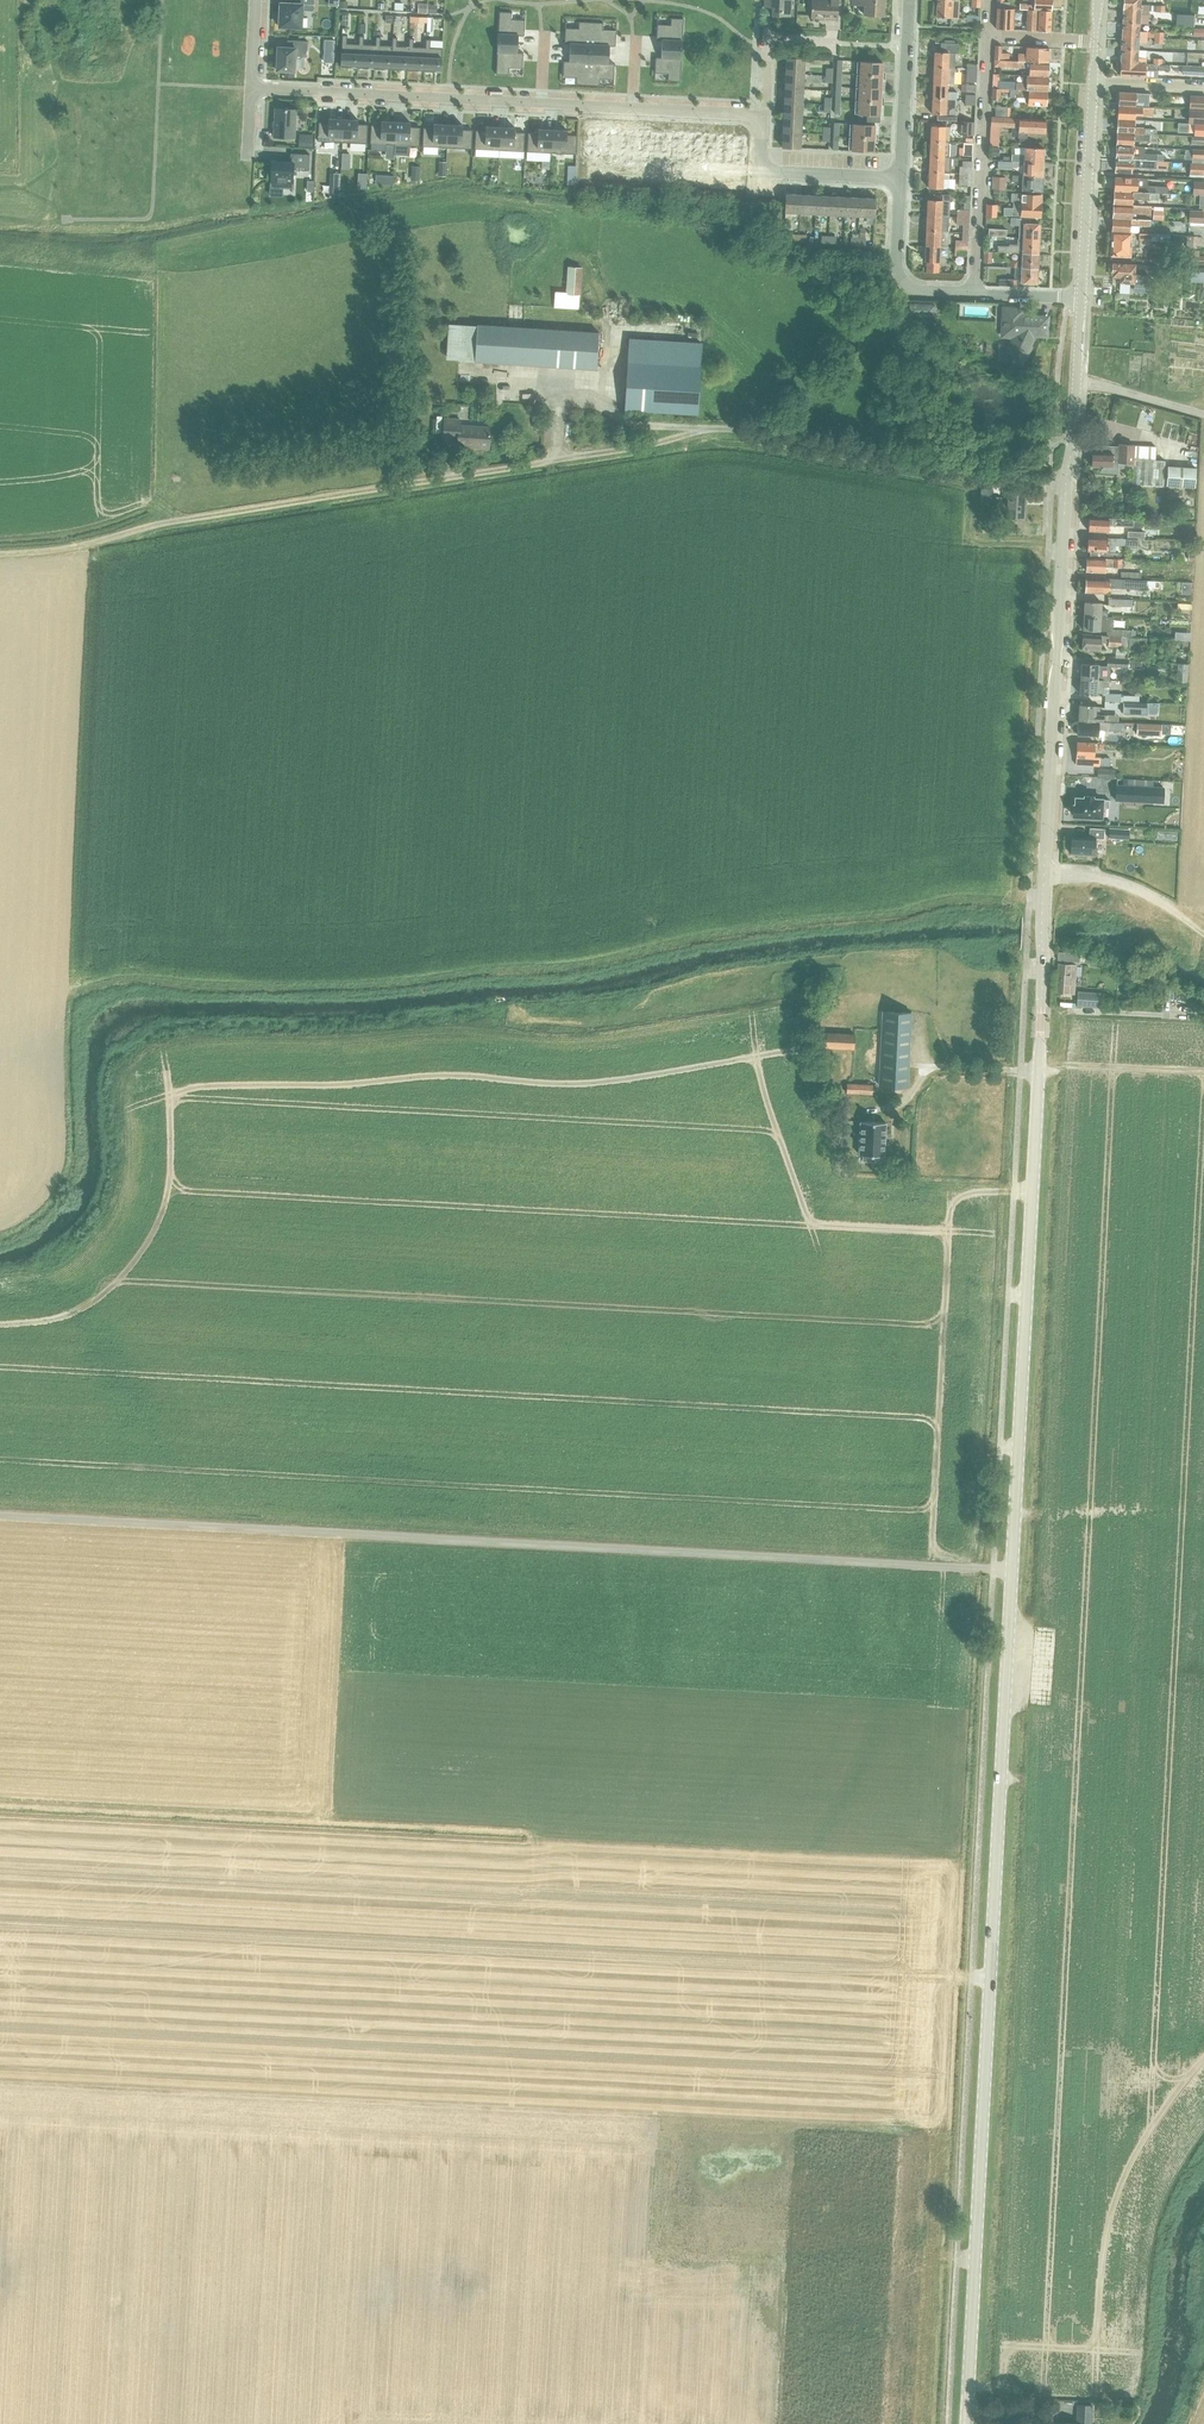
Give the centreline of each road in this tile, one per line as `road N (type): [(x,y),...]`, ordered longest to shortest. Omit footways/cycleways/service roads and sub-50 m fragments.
road 1 (secondary): [(1012,1569),(1041,920),(1082,298)]
road 2 (unclassified): [(1012,1569),(0,1517)]
road 3 (secondary): [(967,2423),(1012,1569)]
road 4 (track): [(0,556),(74,549),(433,483)]
road 5 (residential): [(539,104),(252,89)]
road 6 (residential): [(976,296),(989,37)]
road 7 (secondary): [(1082,298),(1097,41)]
road 8 (residential): [(903,181),(773,173),(764,160),(764,117)]
road 9 (track): [(1031,875),(1094,875),(1134,886),(1203,932)]
road 10 (residential): [(903,181),(910,0)]
road 11 (residential): [(976,296),(919,294),(906,286),(899,274),(903,181)]
road 12 (residential): [(764,117),(633,109)]

